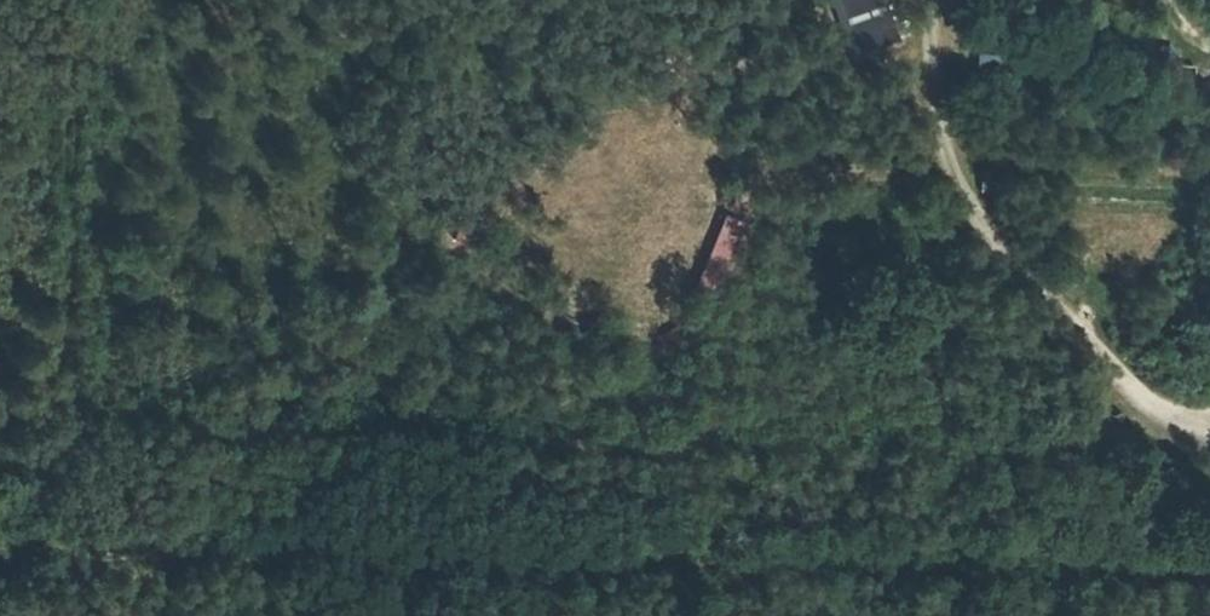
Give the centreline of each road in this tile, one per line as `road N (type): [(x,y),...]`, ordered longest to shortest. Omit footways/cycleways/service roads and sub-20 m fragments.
road 1 (track): [(0,558),(1209,574)]
road 2 (track): [(72,0),(50,557)]
road 3 (track): [(1209,416),(1149,401),(1092,353),(973,218),(924,77),(929,0)]

